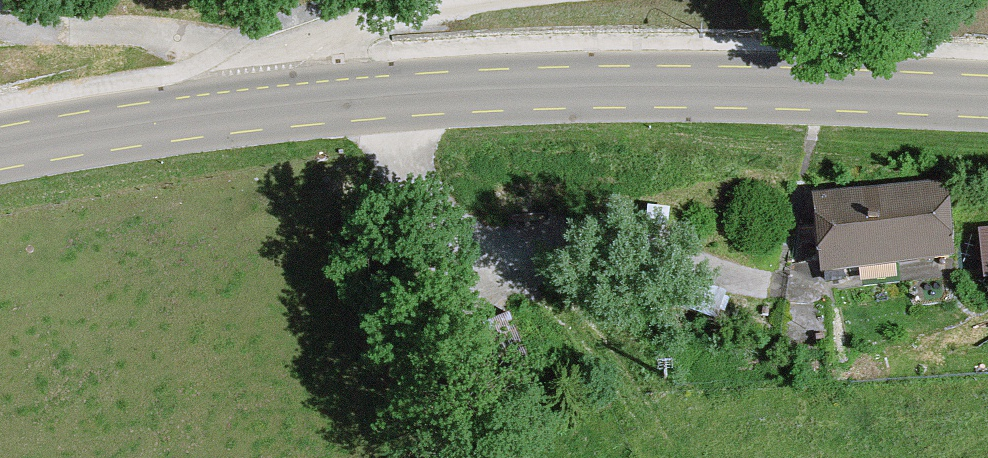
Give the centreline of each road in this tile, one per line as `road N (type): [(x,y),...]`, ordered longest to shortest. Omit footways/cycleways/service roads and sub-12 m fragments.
road 1 (primary): [(987,99),(745,90),(377,101)]
road 2 (track): [(760,457),(608,371),(458,250),(377,101)]
road 3 (primary): [(377,101),(176,122),(0,152)]
road 4 (unclassified): [(377,101),(417,24),(466,0)]

